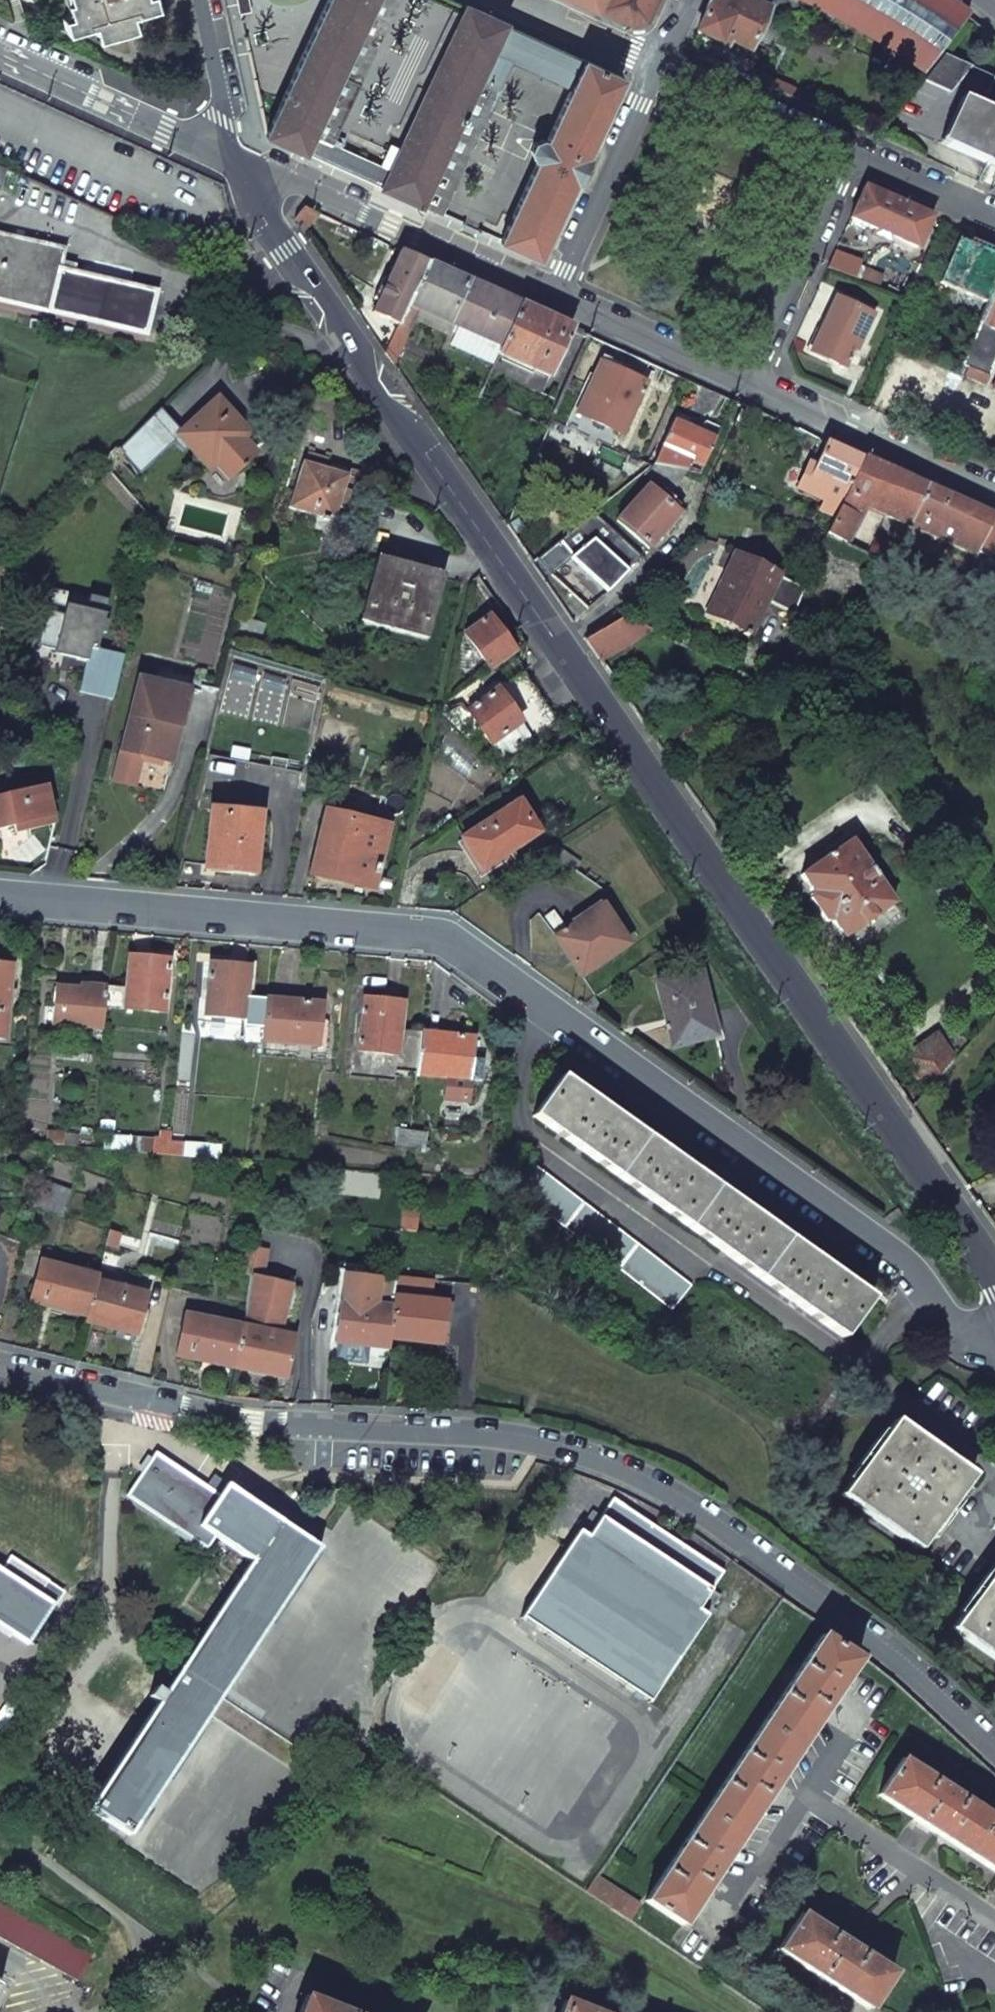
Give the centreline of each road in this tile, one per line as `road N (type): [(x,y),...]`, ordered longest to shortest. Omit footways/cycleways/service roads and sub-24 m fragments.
road 1 (tertiary): [(233,156),(286,250),(994,1280)]
road 2 (residential): [(994,1304),(965,1334),(910,1264),(433,932),(0,890)]
road 3 (residential): [(994,1745),(904,1661),(697,1509),(615,1467),(524,1440),(192,1415),(0,1371)]
road 4 (residential): [(233,156),(549,292)]
road 5 (residential): [(747,382),(994,492)]
road 6 (residential): [(747,382),(857,151)]
road 7 (residential): [(0,54),(233,156)]
road 8 (residential): [(657,66),(549,292)]
road 9 (residential): [(549,292),(747,382)]
road 10 (residential): [(657,66),(857,151)]
road 11 (residential): [(506,0),(657,66)]
road 12 (tertiary): [(233,156),(201,0)]
road 13 (residential): [(857,151),(994,213)]

